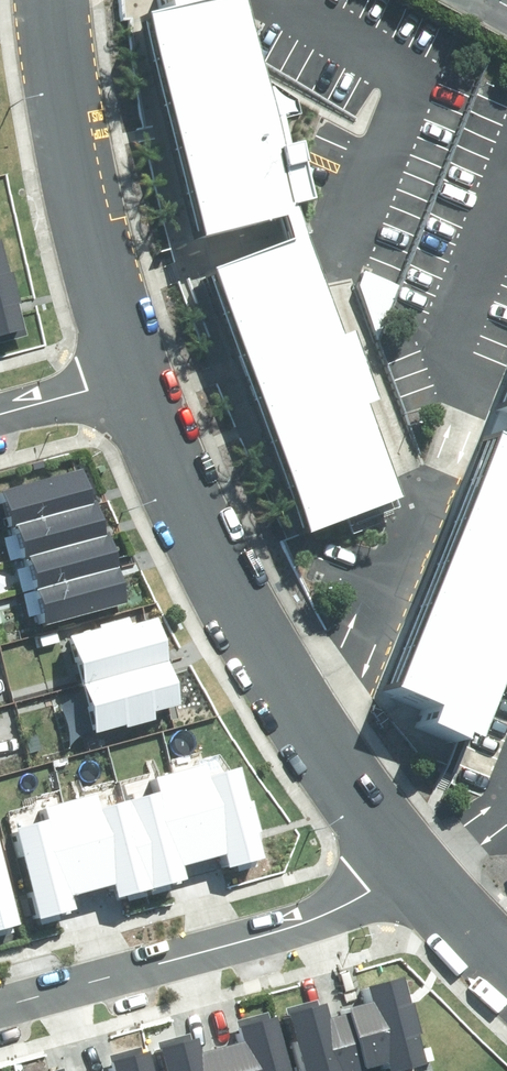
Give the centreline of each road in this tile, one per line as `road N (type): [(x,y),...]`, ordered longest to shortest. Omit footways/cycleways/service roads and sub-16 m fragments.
road 1 (residential): [(140,379),(169,466),(308,758),(332,798),(397,871)]
road 2 (residential): [(0,1004),(308,922),(397,871)]
road 3 (residential): [(56,0),(92,221),(140,379)]
road 4 (residential): [(397,871),(506,988)]
road 5 (residential): [(140,379),(0,416)]

